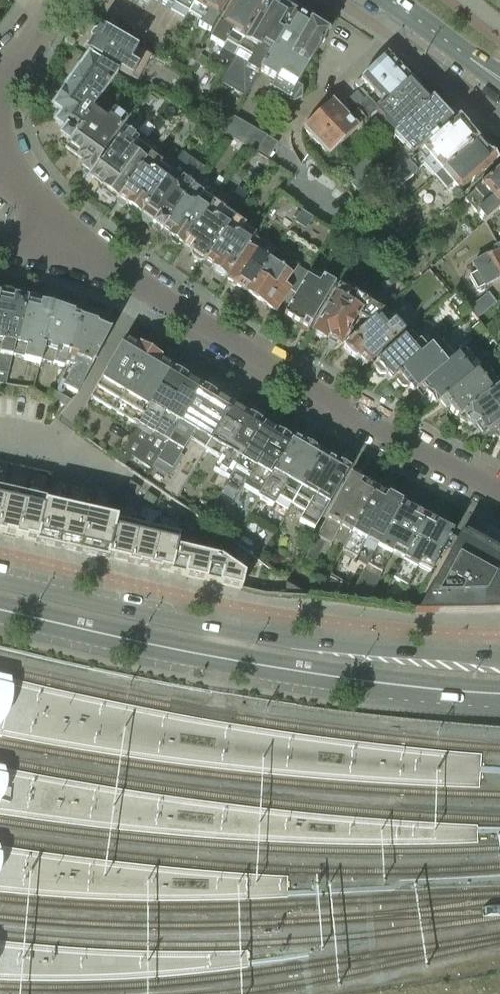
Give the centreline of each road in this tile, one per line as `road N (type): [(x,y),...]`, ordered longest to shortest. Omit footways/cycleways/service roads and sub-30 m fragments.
road 1 (primary): [(0,617),(282,676),(499,701)]
road 2 (primary): [(499,660),(230,633),(0,580)]
road 3 (residential): [(499,489),(346,409),(93,257)]

